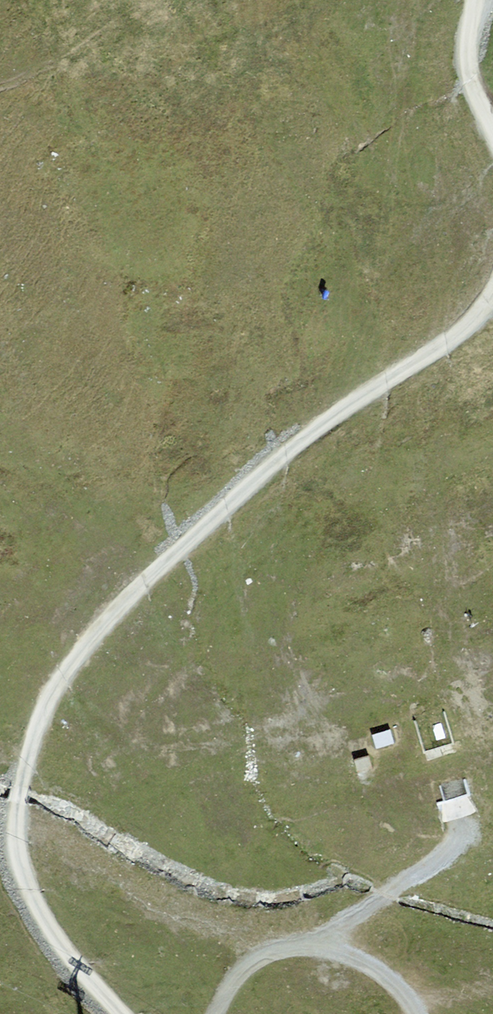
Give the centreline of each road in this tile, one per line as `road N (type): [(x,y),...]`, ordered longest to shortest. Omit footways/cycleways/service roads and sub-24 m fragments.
road 1 (track): [(492,298),(471,325),(295,444),(108,618),(60,674),(24,785),(15,836),(20,891),(47,935),(115,1013)]
road 2 (track): [(215,1013),(254,956),(304,944),(361,959),(418,1013)]
road 3 (track): [(304,944),(455,841)]
road 4 (track): [(478,0),(473,82),(492,128)]

